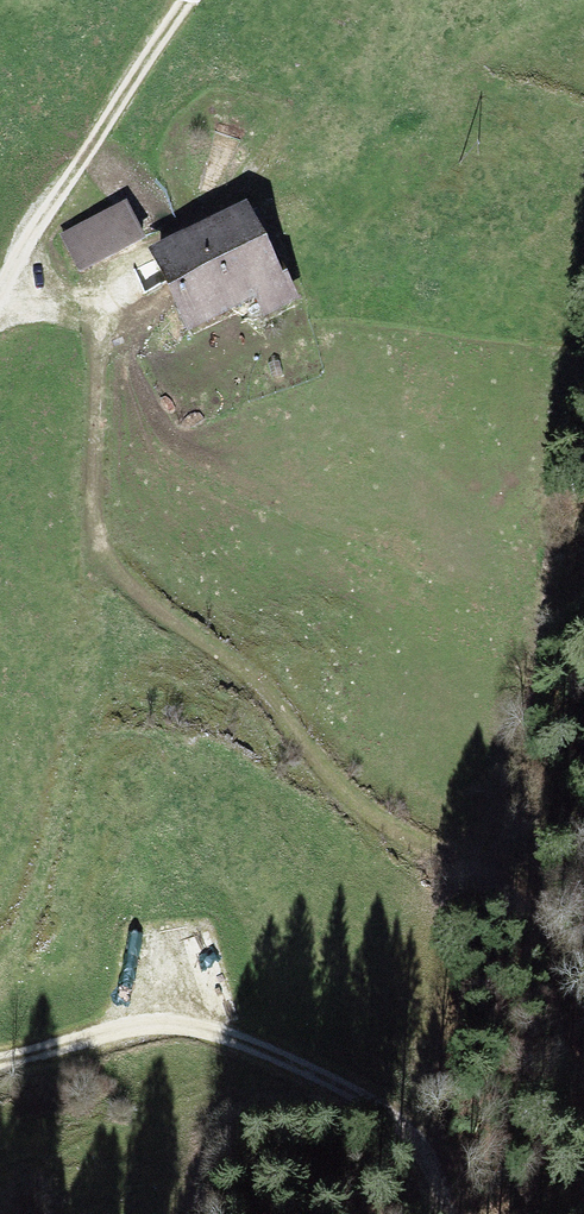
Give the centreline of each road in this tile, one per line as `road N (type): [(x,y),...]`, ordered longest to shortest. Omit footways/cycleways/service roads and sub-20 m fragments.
road 1 (track): [(13,260),(98,313),(95,526),(107,564),(251,682),(352,806),(476,873),(509,901),(536,935),(554,1012),(583,1075)]
road 2 (track): [(450,1213),(415,1142),(373,1102),(218,1032),(176,1022),(121,1029),(0,1060)]
road 3 (track): [(0,286),(185,0)]

